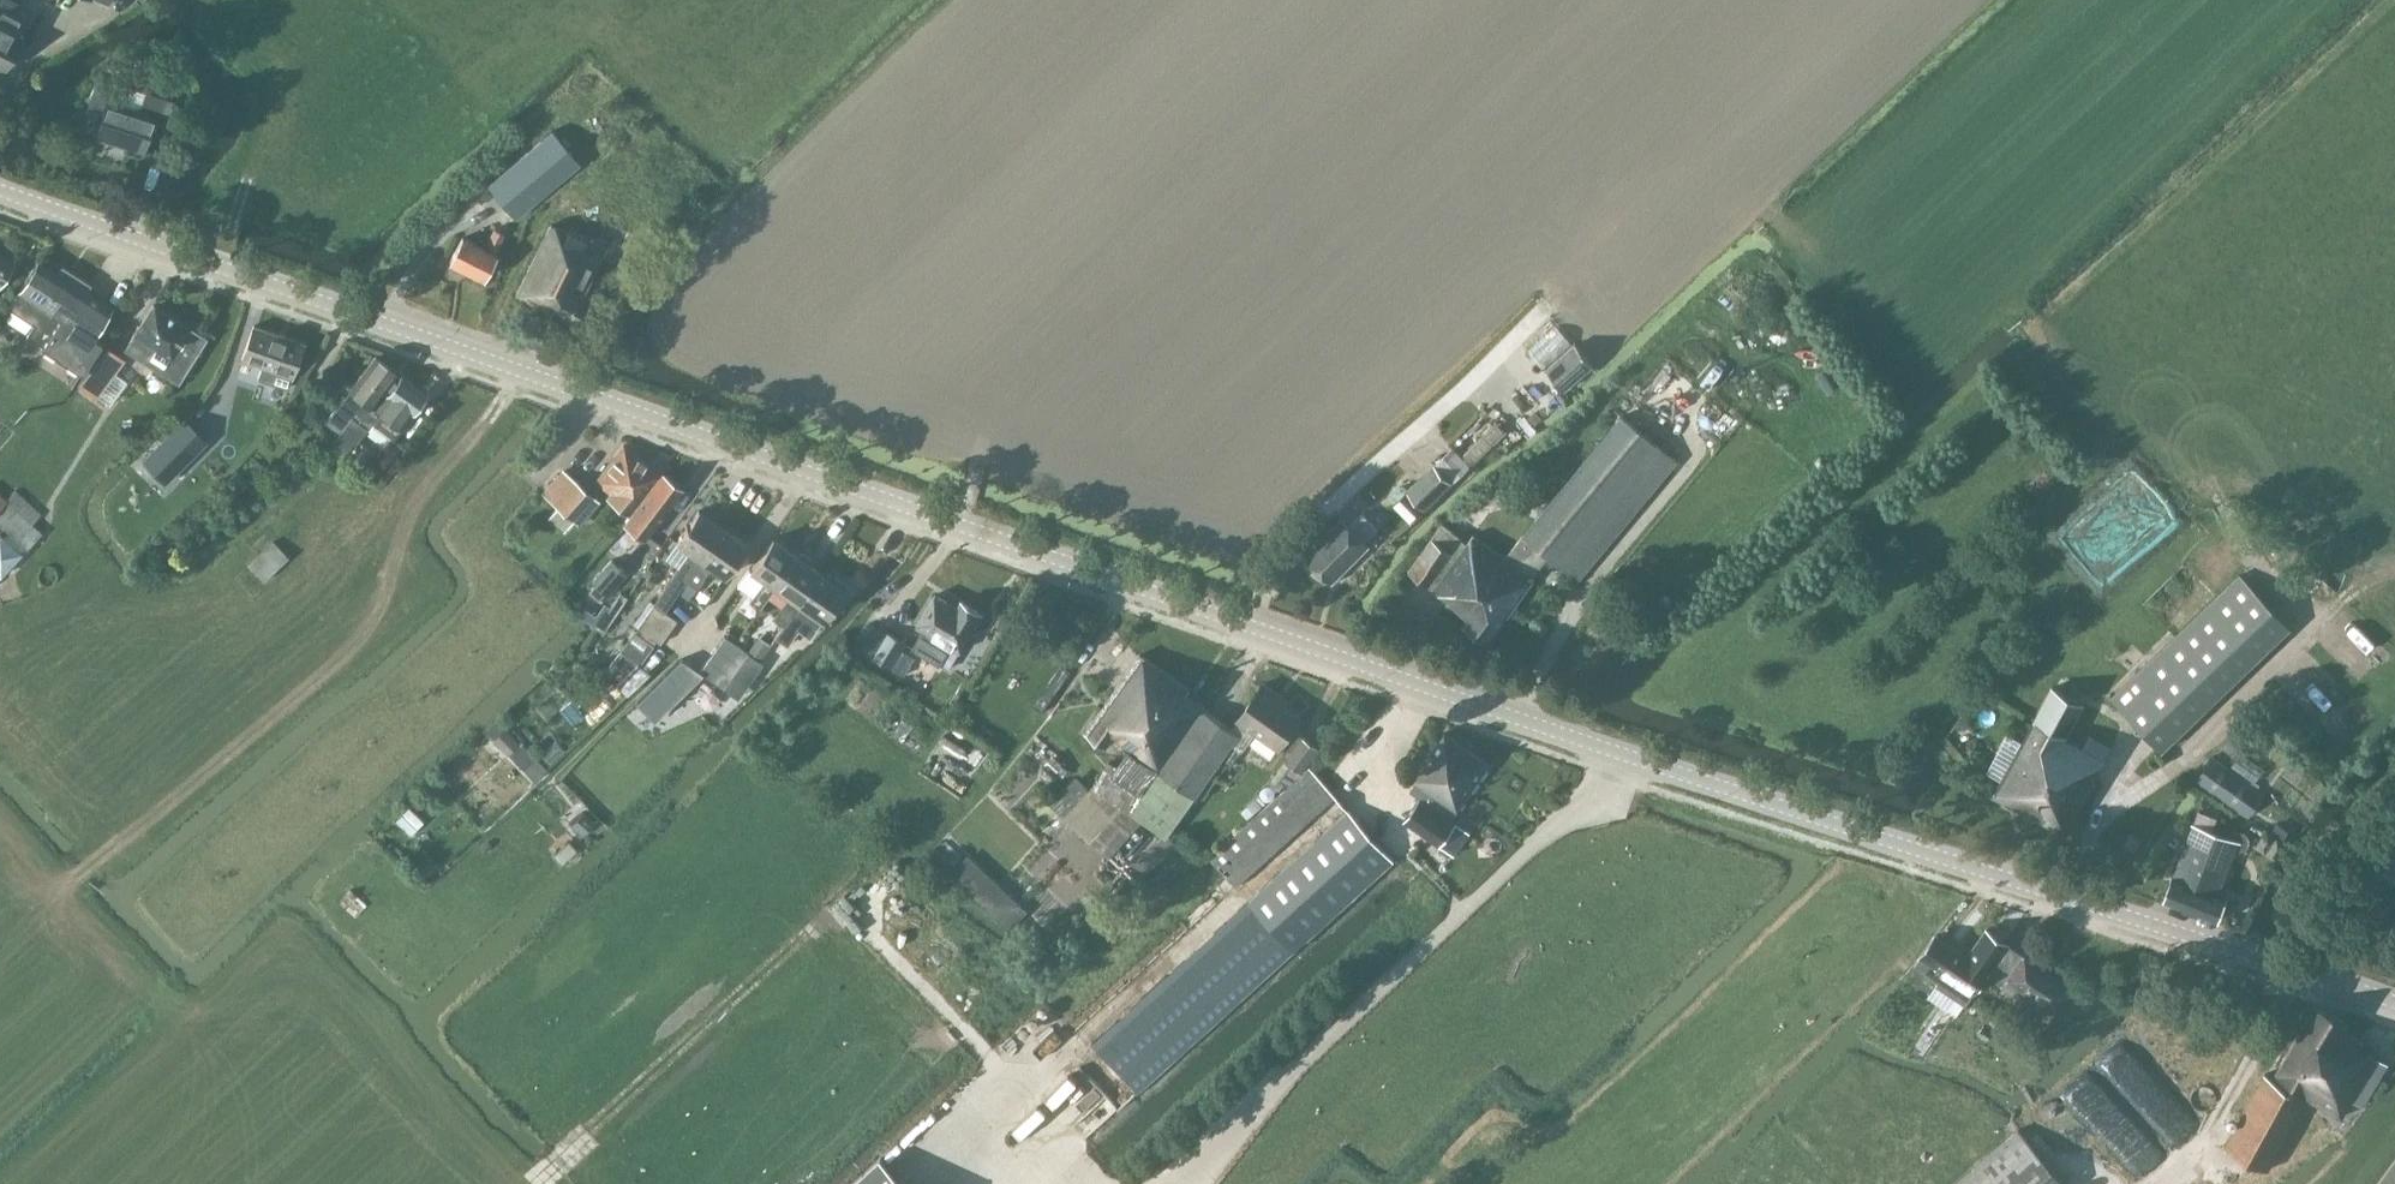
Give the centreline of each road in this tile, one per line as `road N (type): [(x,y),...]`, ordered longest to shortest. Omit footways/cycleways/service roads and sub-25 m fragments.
road 1 (tertiary): [(2394,1007),(2218,942),(1586,748),(0,191)]

